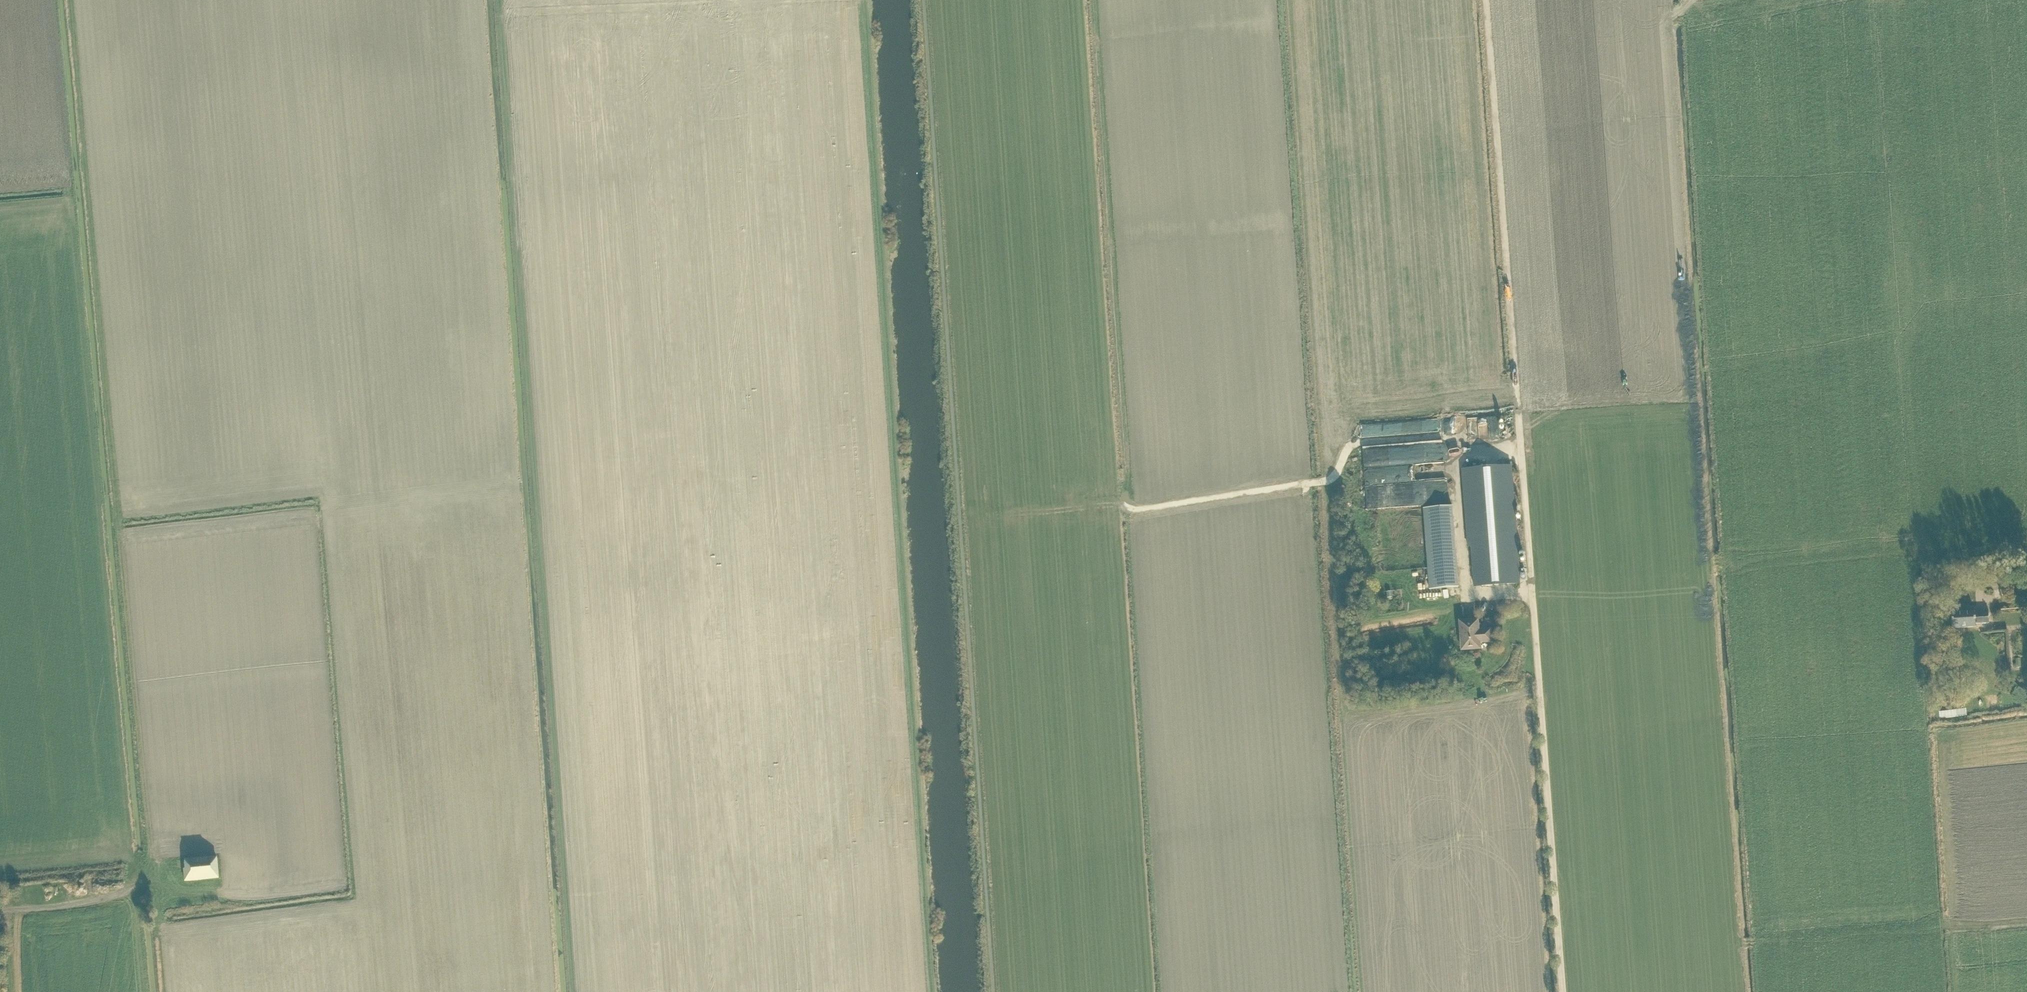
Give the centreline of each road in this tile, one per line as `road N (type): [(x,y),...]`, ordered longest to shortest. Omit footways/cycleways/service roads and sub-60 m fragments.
road 1 (unclassified): [(1562,991),(1519,425)]

